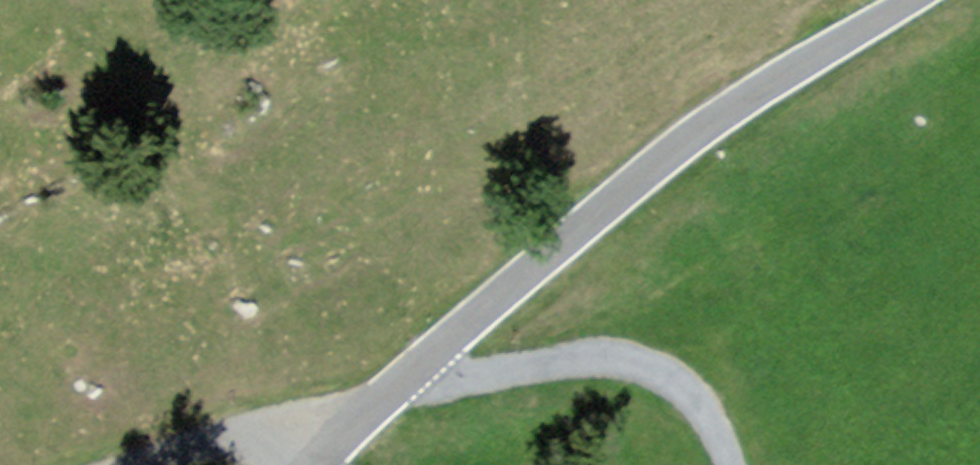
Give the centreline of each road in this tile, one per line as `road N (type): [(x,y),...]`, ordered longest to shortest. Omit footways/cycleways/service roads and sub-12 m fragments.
road 1 (residential): [(903,0),(742,104),(474,319),(352,431)]
road 2 (residential): [(732,464),(695,399),(648,366),(592,359),(485,376),(352,431)]
road 3 (residential): [(352,431),(184,464)]

